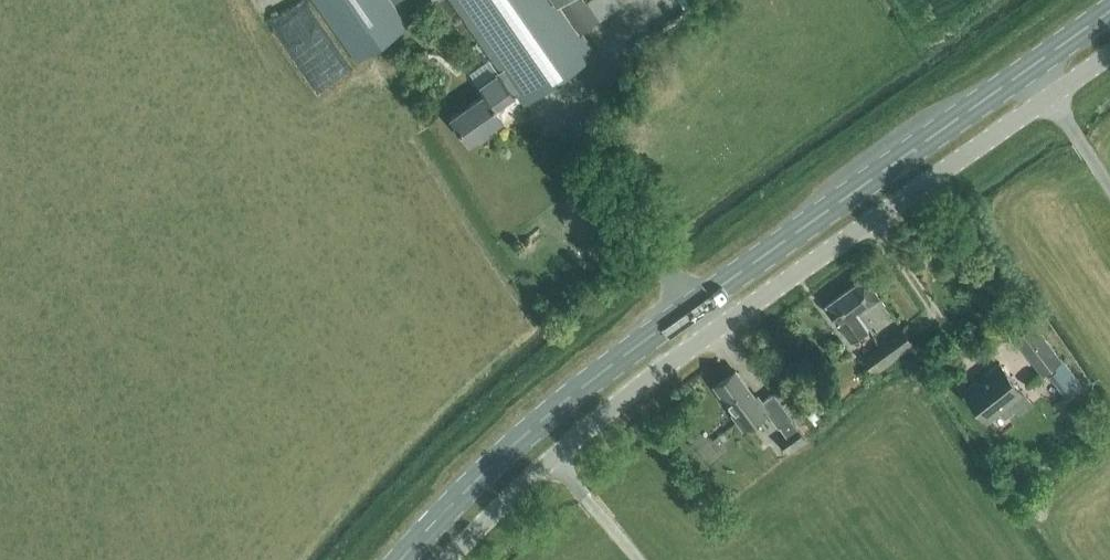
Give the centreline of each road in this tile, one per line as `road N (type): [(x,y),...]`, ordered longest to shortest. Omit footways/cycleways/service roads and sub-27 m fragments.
road 1 (primary): [(400,559),(483,473),(592,379),(1109,10)]
road 2 (unclassified): [(448,559),(553,457),(690,348),(1109,53)]

